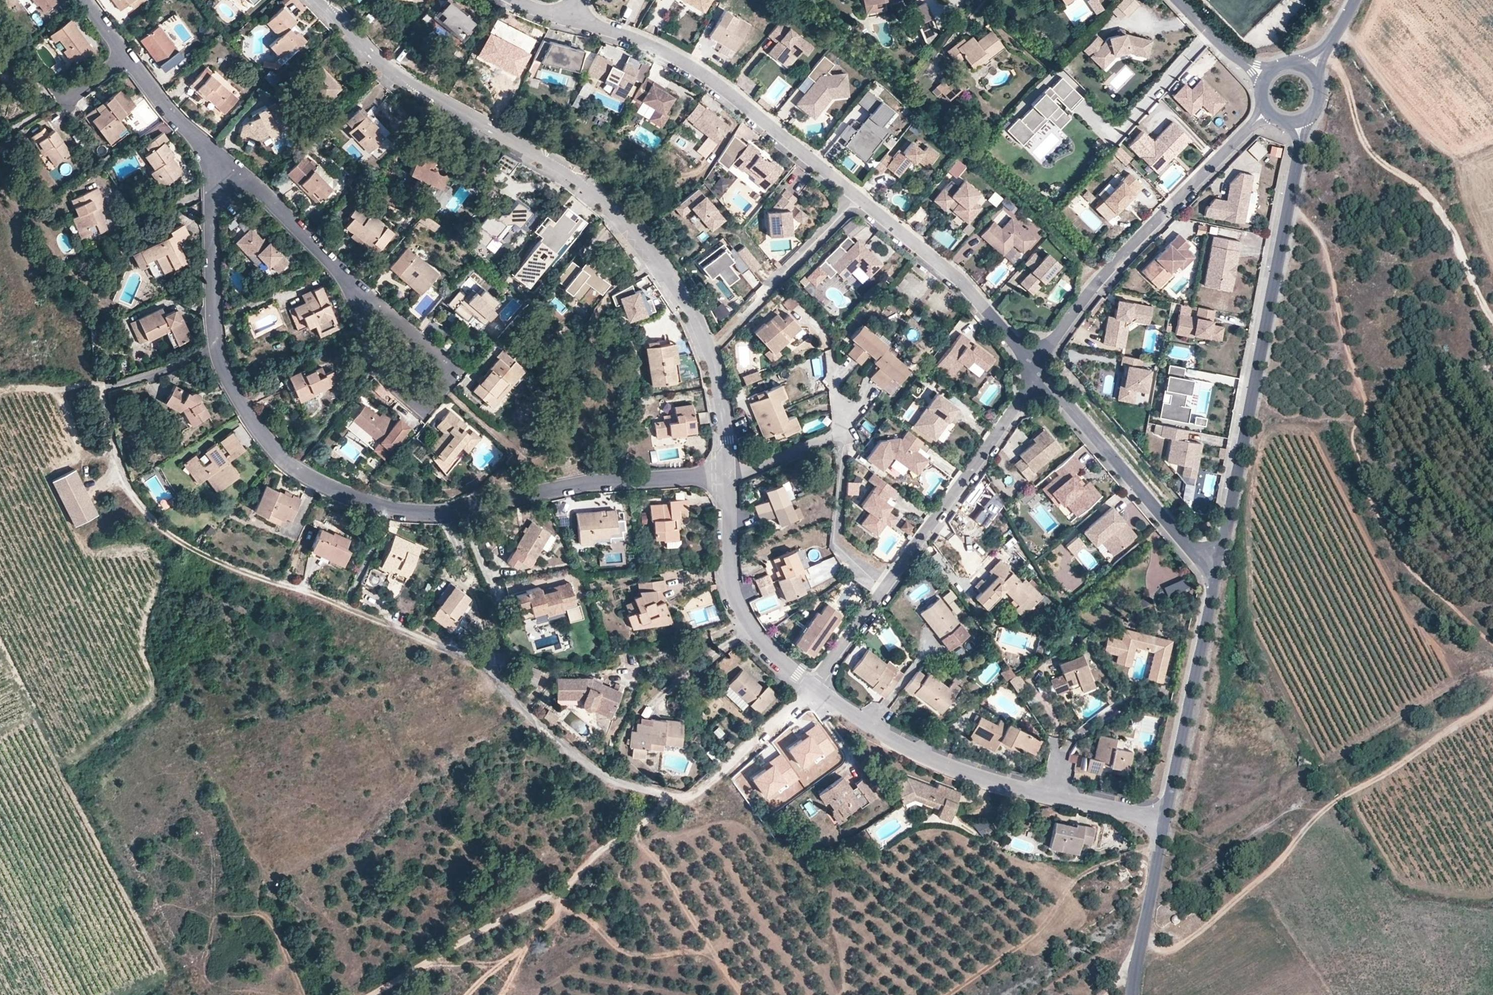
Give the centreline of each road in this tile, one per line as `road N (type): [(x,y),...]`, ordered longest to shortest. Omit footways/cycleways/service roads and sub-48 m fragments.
road 1 (residential): [(728,475),(566,487),(420,512),(385,508),(291,467),(269,446),(215,350),(212,212),(227,164)]
road 2 (residential): [(728,475),(710,351),(693,311),(635,232),(572,176),(387,67),(319,0)]
road 3 (residential): [(567,18),(639,43),(715,83),(965,284),(1037,369)]
road 4 (track): [(103,388),(124,479),(174,536),(239,571),(444,647)]
road 5 (residential): [(1219,562),(1299,123)]
road 6 (track): [(1138,945),(1172,948),(1189,940),(1333,803),(1492,701)]
road 7 (residential): [(1165,820),(962,771),(873,728),(816,688)]
road 8 (track): [(374,994),(568,885),(666,797)]
road 9 (residential): [(1037,369),(1126,250),(1265,113)]
road 10 (residential): [(356,289),(373,364),(419,405),(435,401),(451,371),(380,303)]
road 11 (track): [(947,994),(1034,934),(1080,876),(1148,845),(1165,820)]
road 12 (residential): [(1037,369),(1190,548),(1219,562)]
road 13 (residential): [(886,589),(1037,369)]
road 14 (residential): [(1165,820),(1219,562)]
road 15 (residential): [(816,688),(777,656),(740,609),(732,586),(728,475)]
road 16 (track): [(638,828),(745,994)]
road 17 (residential): [(356,289),(227,164)]
road 18 (unclassified): [(1132,994),(1165,820)]
road 19 (residential): [(227,164),(126,52)]
road 20 (residential): [(816,688),(886,589)]
road 21 (residential): [(812,318),(828,348),(840,433)]

